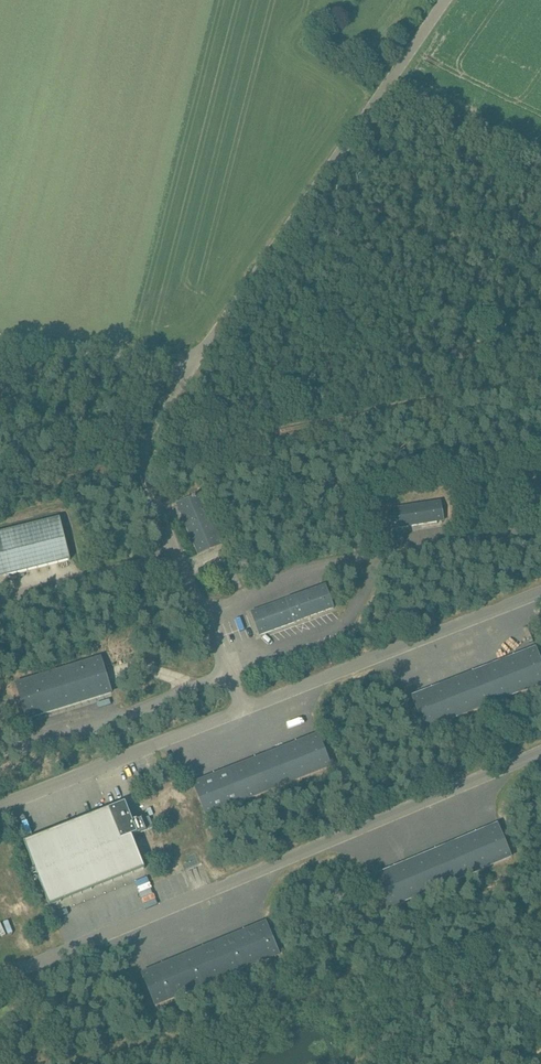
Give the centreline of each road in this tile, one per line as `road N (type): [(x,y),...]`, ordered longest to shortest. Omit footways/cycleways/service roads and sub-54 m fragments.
road 1 (unclassified): [(0,334),(197,359),(439,0)]

